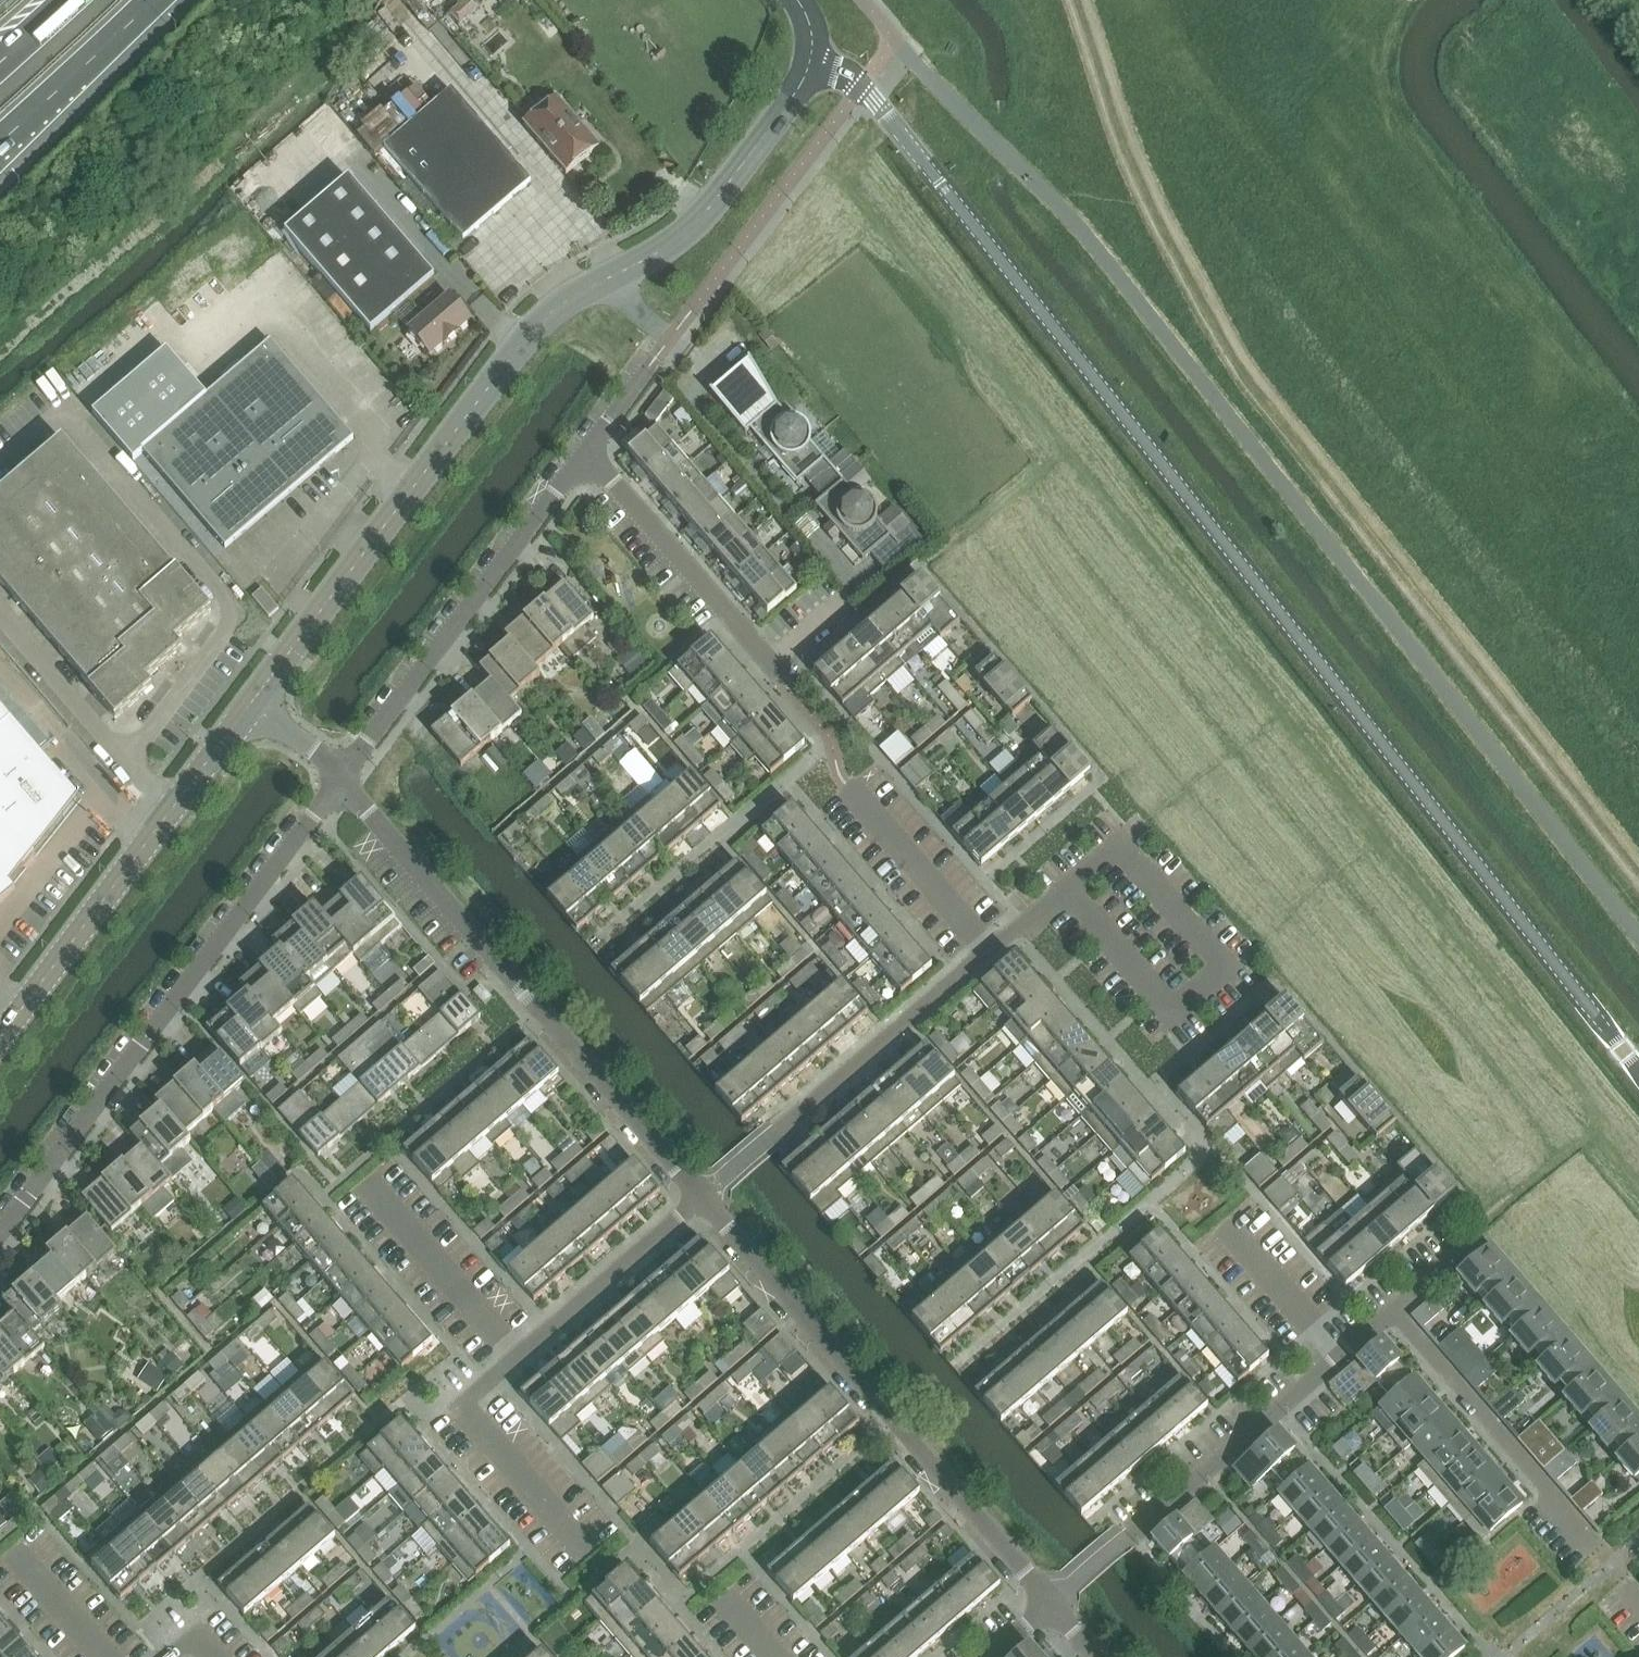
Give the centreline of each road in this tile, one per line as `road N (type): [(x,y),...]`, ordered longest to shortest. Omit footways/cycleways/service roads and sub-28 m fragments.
road 1 (tertiary): [(1638,1072),(864,87),(814,63)]
road 2 (track): [(1085,0),(1175,237),(1252,374),(1638,859)]
road 3 (tertiary): [(252,705),(533,330),(558,307),(690,231),(814,63)]
road 4 (residential): [(0,1231),(344,775)]
road 5 (residential): [(703,1199),(344,775)]
road 6 (residential): [(1054,1605),(703,1199)]
road 7 (residential): [(703,1199),(987,952),(1067,894)]
road 8 (residential): [(1054,1605),(1394,1310)]
road 9 (tertiary): [(0,1041),(252,705)]
road 10 (residential): [(344,775),(584,456)]
road 11 (residential): [(1394,1310),(1602,1553)]
road 12 (residential): [(769,664),(584,456)]
road 13 (residential): [(588,1550),(465,1406),(519,1358)]
road 14 (residential): [(519,1358),(703,1199)]
road 15 (residential): [(519,1358),(372,1194)]
road 16 (motorway): [(0,143),(154,0)]
road 17 (residential): [(103,1656),(13,1554)]
road 18 (residential): [(584,456),(655,360)]

